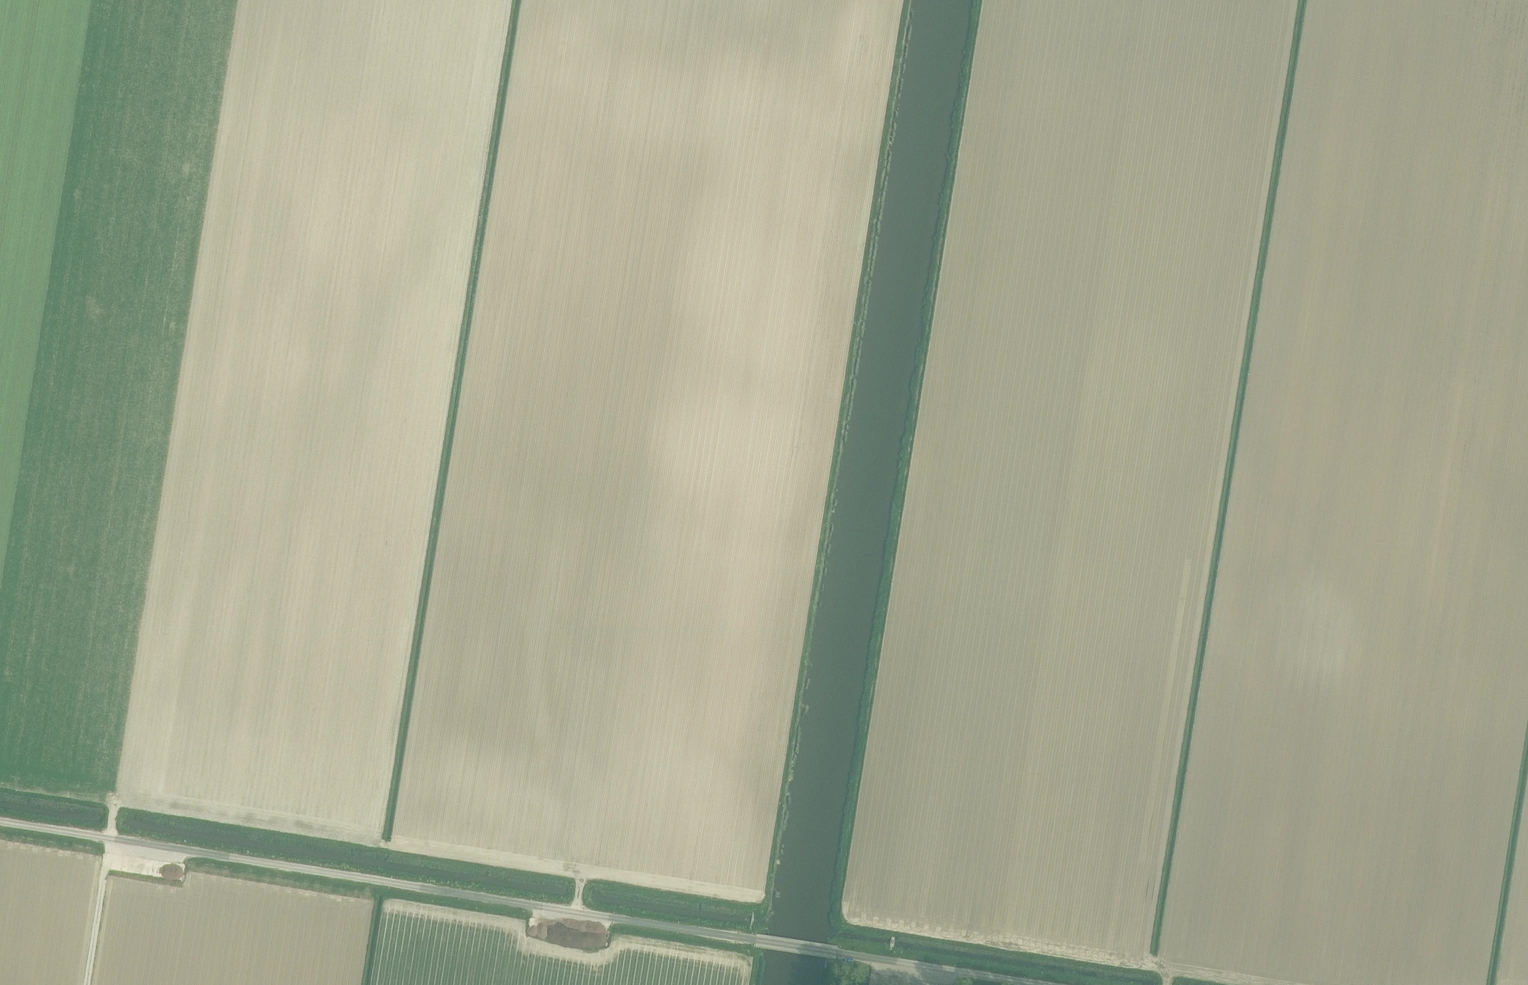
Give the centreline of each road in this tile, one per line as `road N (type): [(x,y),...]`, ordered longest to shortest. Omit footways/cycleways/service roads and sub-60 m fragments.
road 1 (track): [(510,0),(377,837),(578,875),(573,910)]
road 2 (tertiary): [(1041,984),(0,824)]
road 3 (track): [(85,984),(107,841)]

